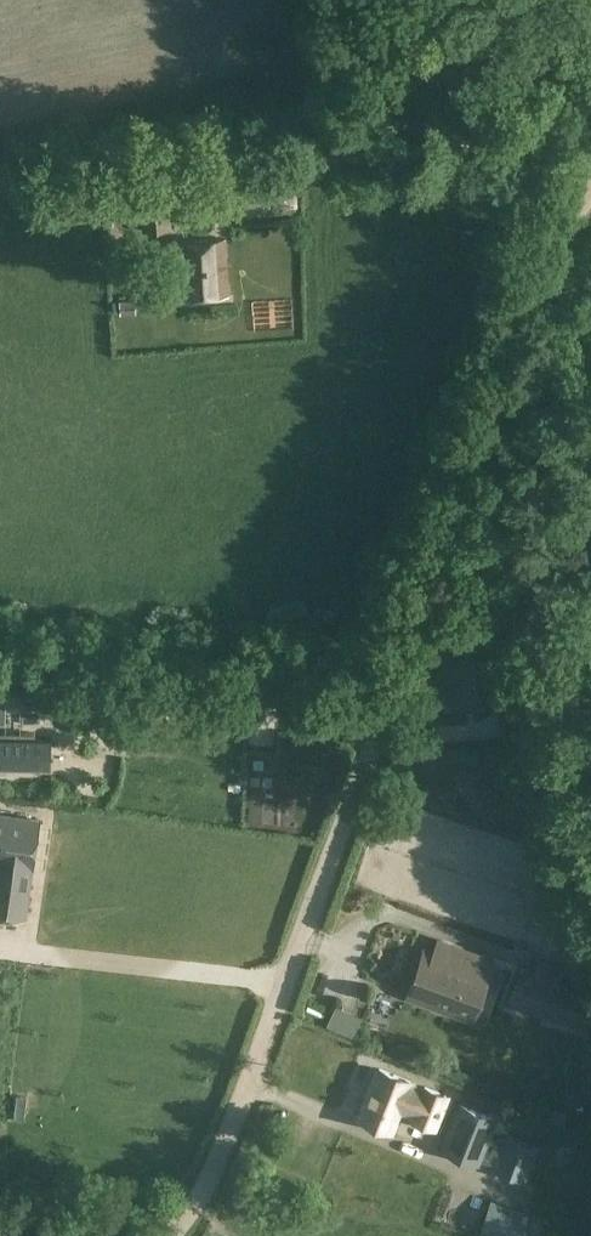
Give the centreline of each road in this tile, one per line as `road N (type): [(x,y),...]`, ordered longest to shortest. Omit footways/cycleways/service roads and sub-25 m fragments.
road 1 (track): [(166,1235),(214,1175),(237,1120),(573,200),(590,176)]
road 2 (track): [(590,143),(306,156),(0,185)]
road 3 (track): [(387,707),(99,703)]
road 4 (track): [(284,983),(0,947)]

